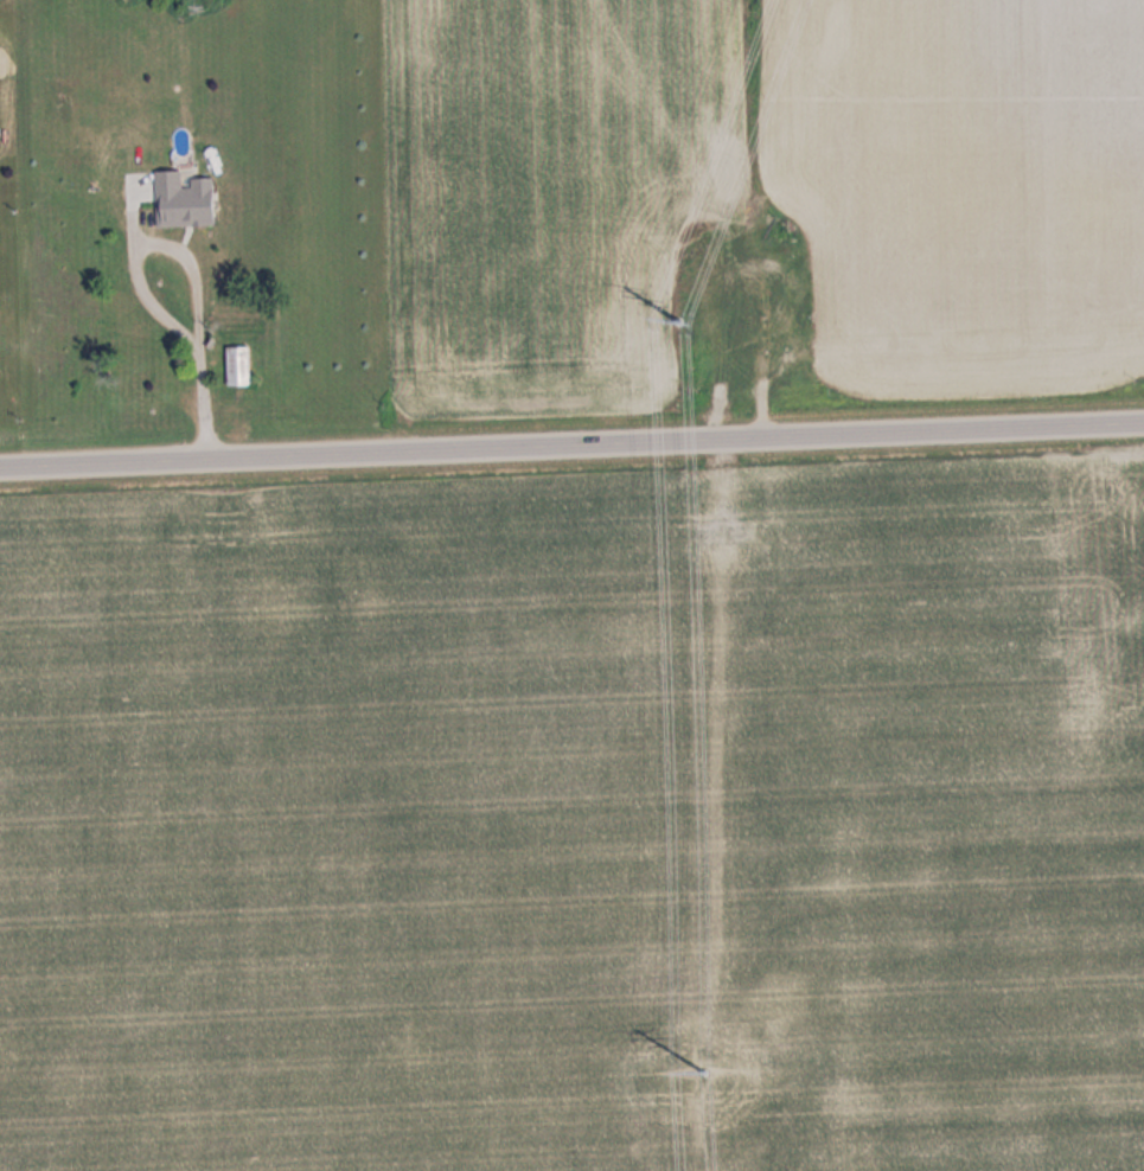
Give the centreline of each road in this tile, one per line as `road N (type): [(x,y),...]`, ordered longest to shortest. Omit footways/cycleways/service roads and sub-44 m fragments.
road 1 (tertiary): [(1143,427),(0,469)]

